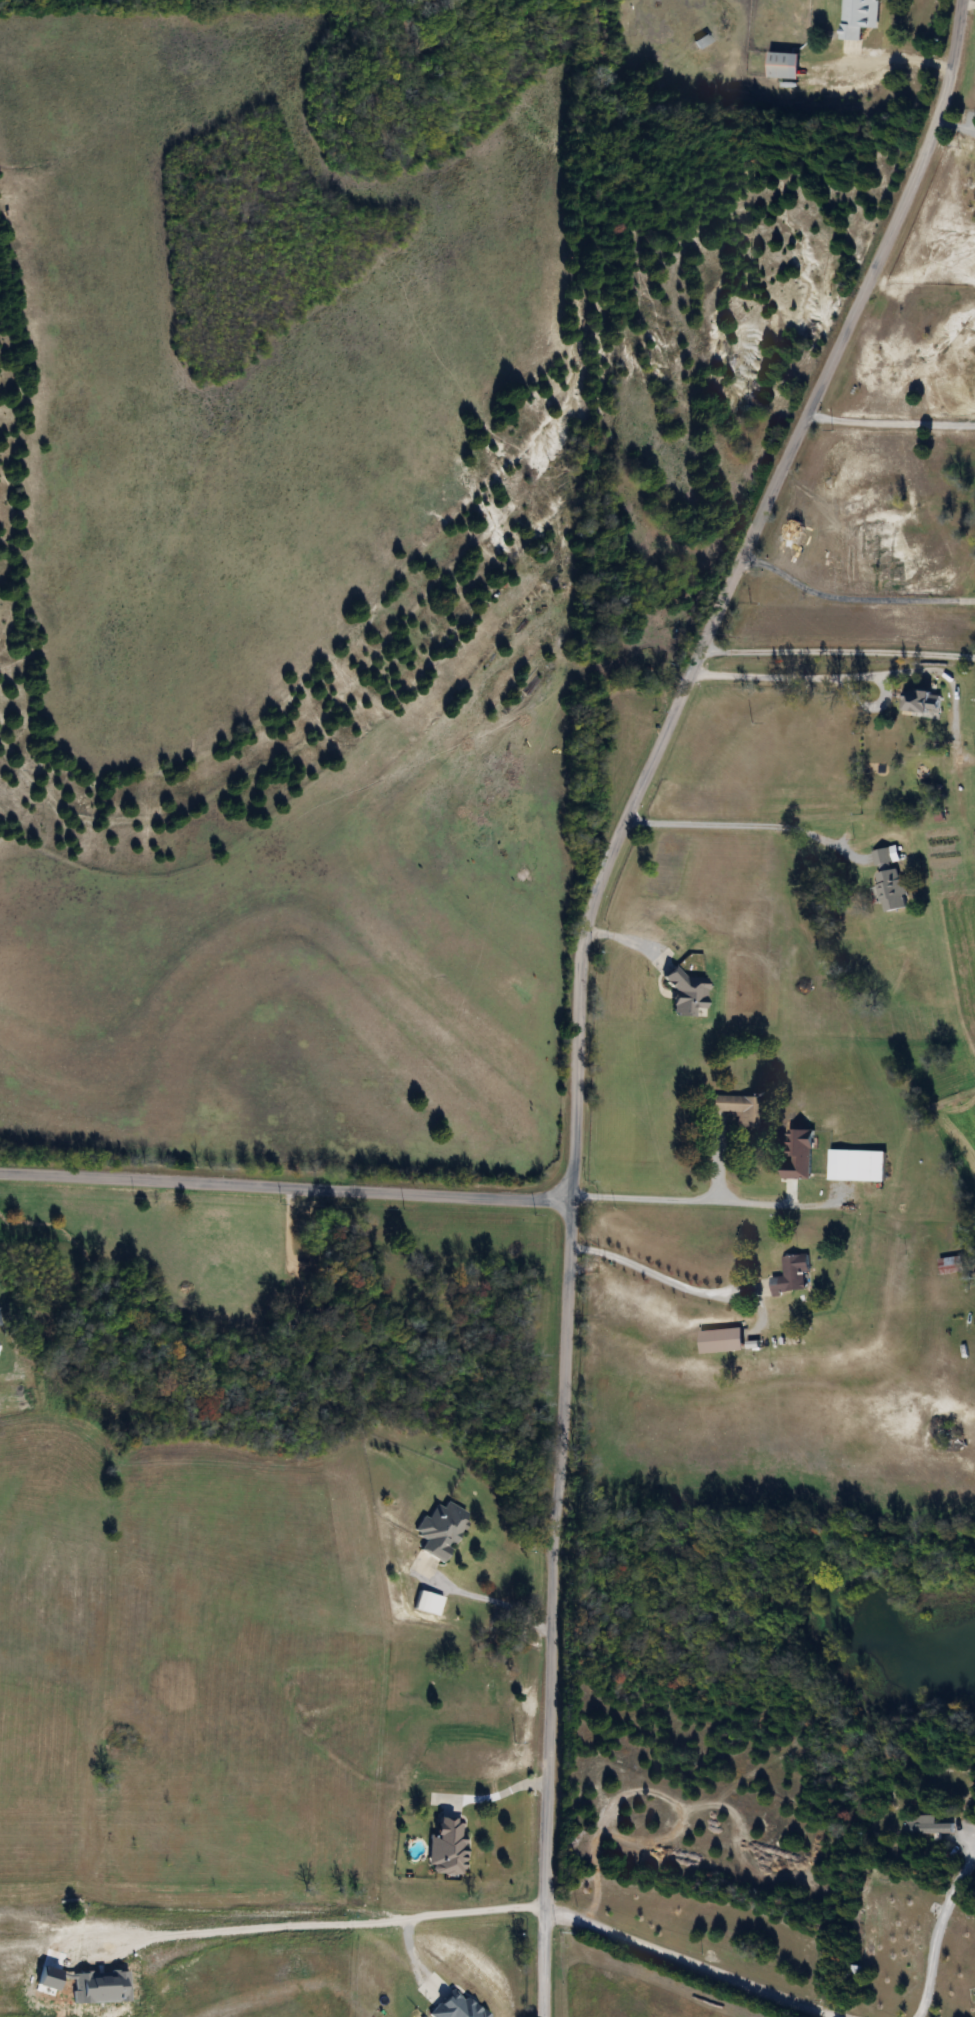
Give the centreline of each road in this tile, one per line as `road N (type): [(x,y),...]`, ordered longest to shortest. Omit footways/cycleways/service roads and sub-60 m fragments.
road 1 (residential): [(543,2016),(584,923),(914,183),(939,108),(958,0)]
road 2 (residential): [(0,1174),(571,1202)]

